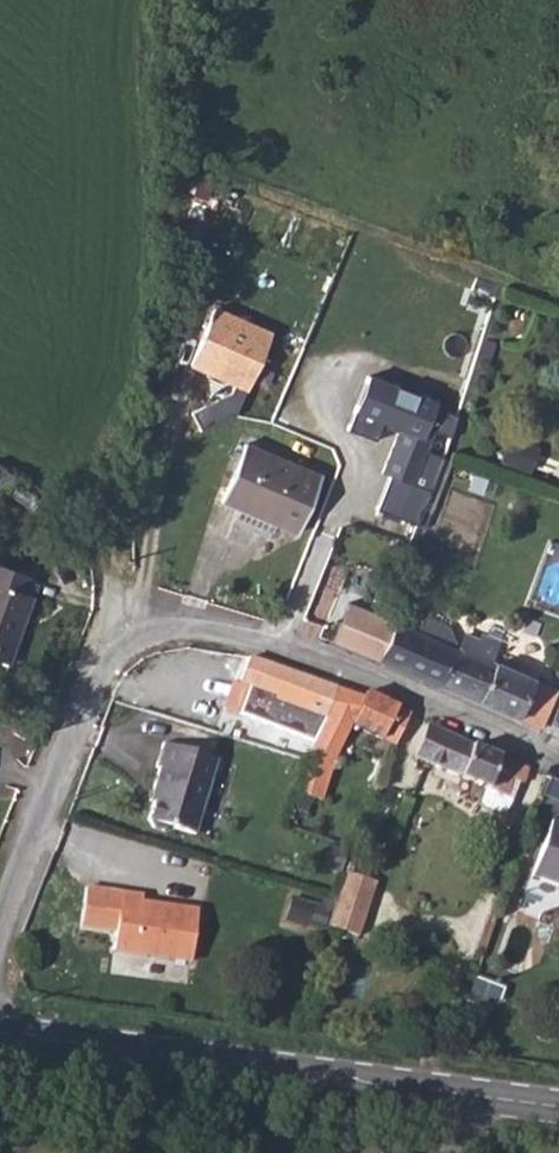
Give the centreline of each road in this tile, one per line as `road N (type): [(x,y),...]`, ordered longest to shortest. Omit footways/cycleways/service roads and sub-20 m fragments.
road 1 (unclassified): [(0,924),(107,653),(156,630),(203,628),(358,677),(558,768)]
road 2 (secondary): [(558,1112),(0,1030)]
road 3 (track): [(107,653),(111,579),(151,427)]

